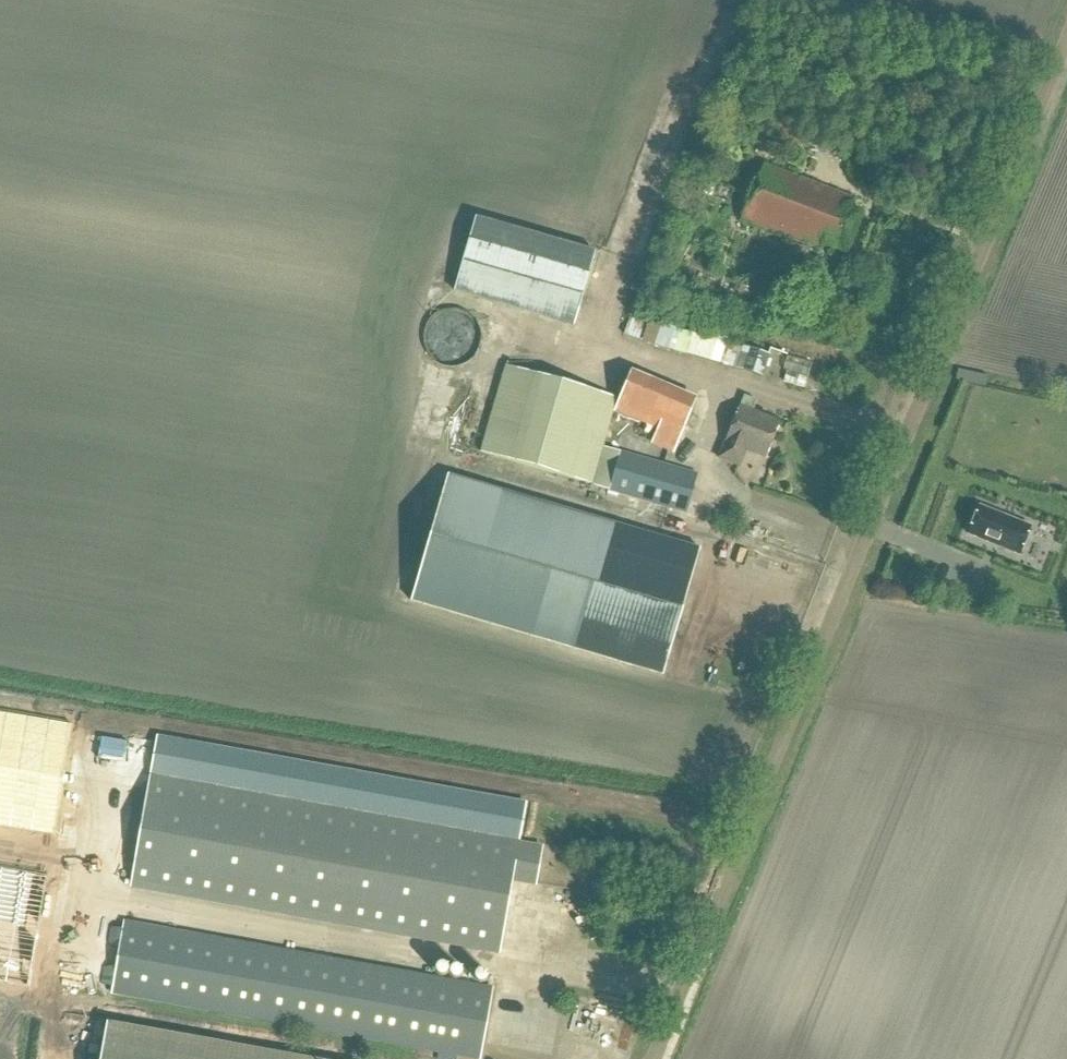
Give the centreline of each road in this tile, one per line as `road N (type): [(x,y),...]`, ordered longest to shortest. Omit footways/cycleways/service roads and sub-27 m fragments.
road 1 (unclassified): [(650,1058),(1066,29)]

